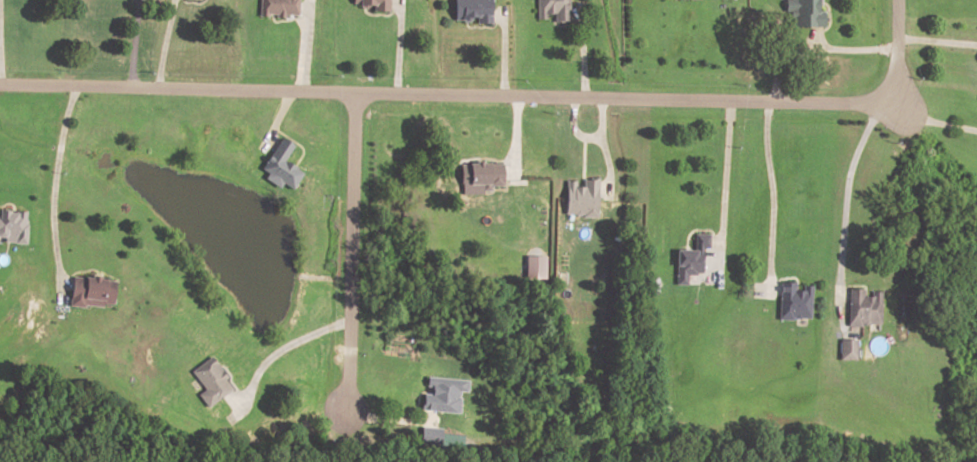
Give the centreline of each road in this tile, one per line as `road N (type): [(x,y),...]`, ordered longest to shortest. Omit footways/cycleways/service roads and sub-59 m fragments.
road 1 (residential): [(883,89),(842,103),(0,85)]
road 2 (residential): [(353,91),(343,414)]

